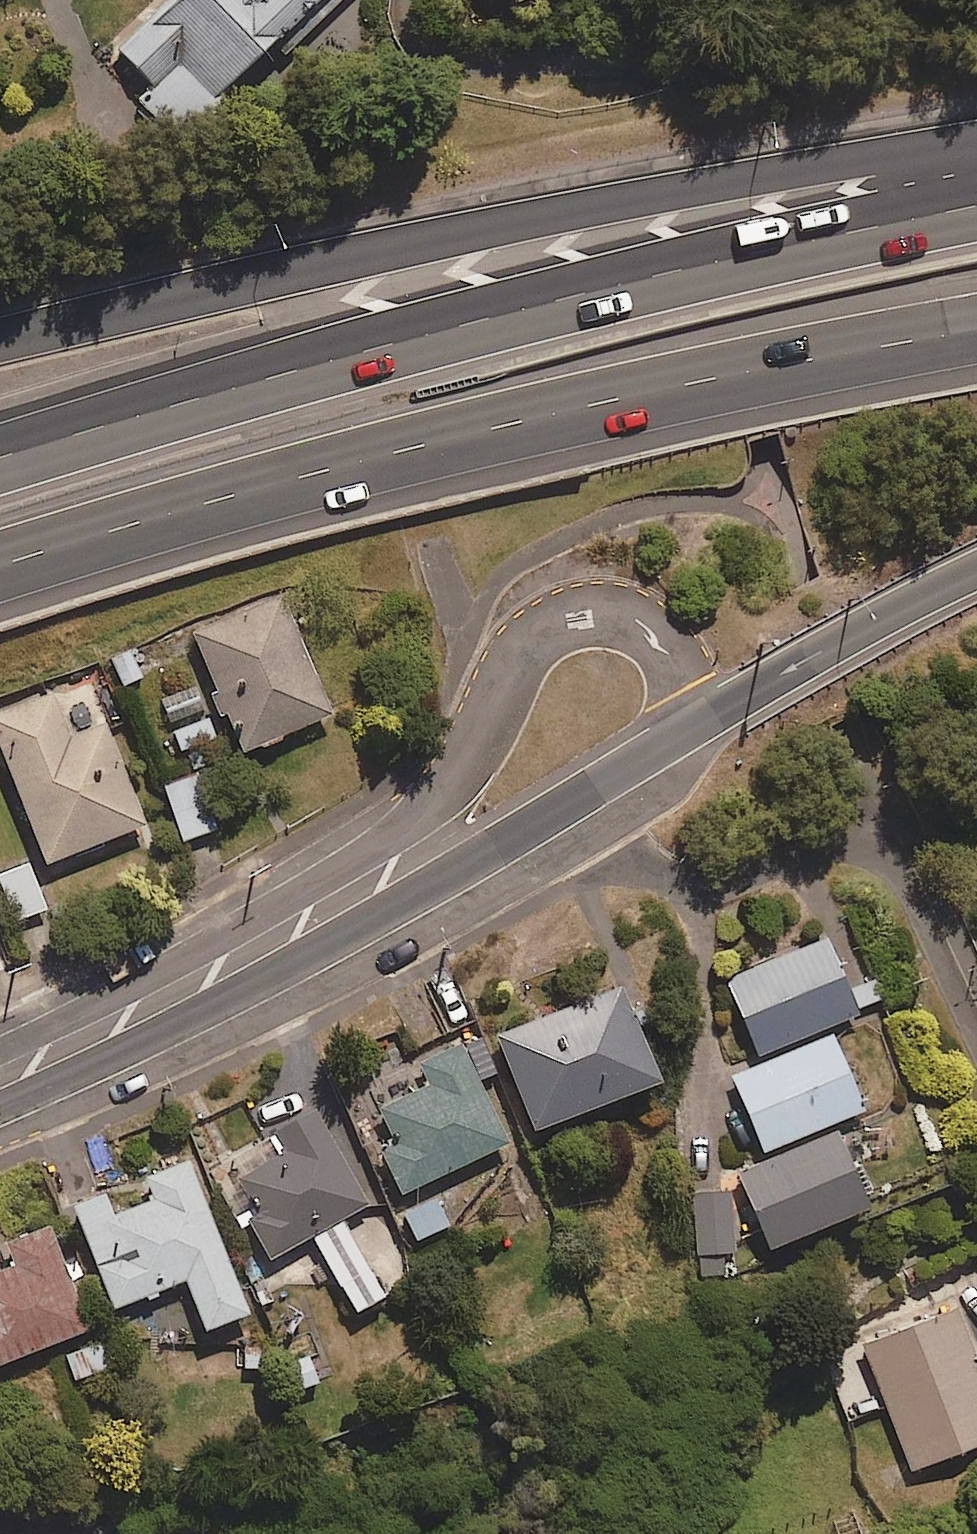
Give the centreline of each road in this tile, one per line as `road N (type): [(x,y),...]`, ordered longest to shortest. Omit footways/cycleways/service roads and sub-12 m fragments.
road 1 (motorway): [(0,463),(143,416),(805,240),(976,203)]
road 2 (motorway): [(976,333),(806,364),(203,505),(0,576)]
road 3 (motorway): [(0,343),(463,235),(838,164),(976,170)]
road 4 (residential): [(0,1049),(285,903),(415,821),(465,768),(529,636),(548,621),(599,612),(646,628),(671,662),(679,730)]
road 5 (secondary): [(679,730),(445,880),(0,1105)]
road 6 (motorway): [(976,572),(679,730)]

